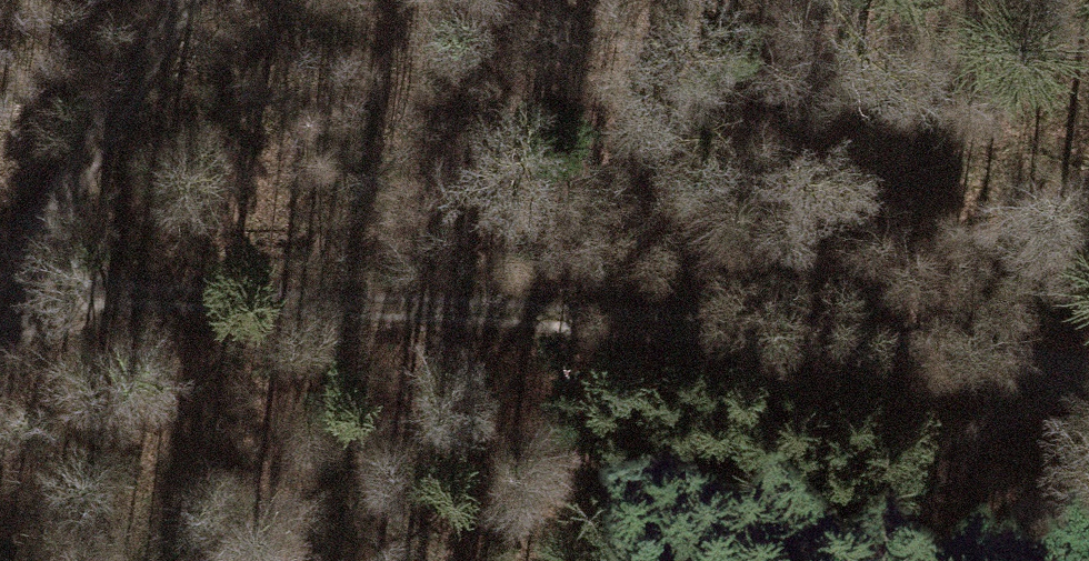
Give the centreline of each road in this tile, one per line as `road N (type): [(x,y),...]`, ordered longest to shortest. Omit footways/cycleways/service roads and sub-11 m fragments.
road 1 (track): [(1088,378),(3,282)]
road 2 (track): [(3,282),(183,0)]
road 3 (track): [(888,560),(938,468),(1041,369)]

